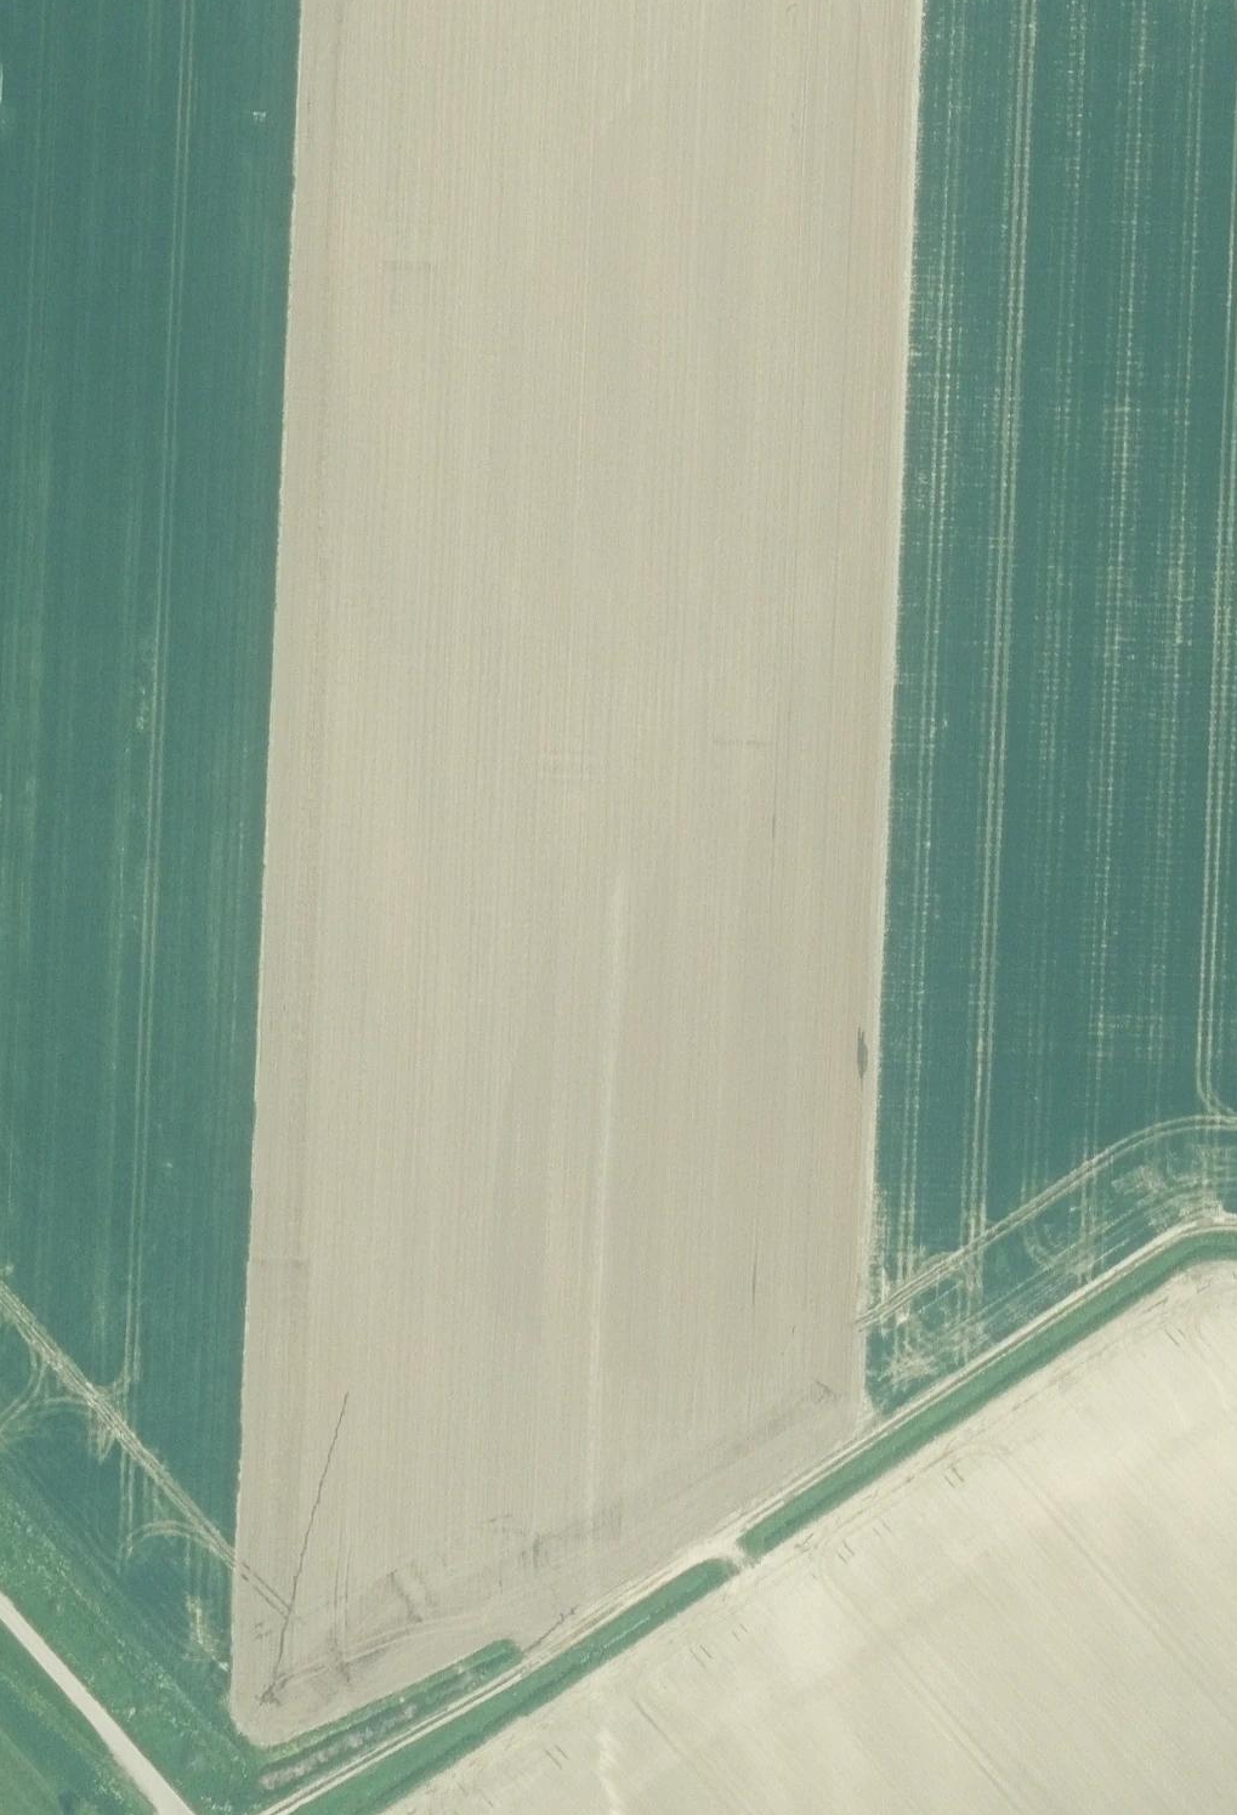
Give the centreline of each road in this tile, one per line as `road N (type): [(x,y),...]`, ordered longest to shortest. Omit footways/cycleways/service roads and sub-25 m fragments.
road 1 (unclassified): [(179,1814),(0,1606)]

